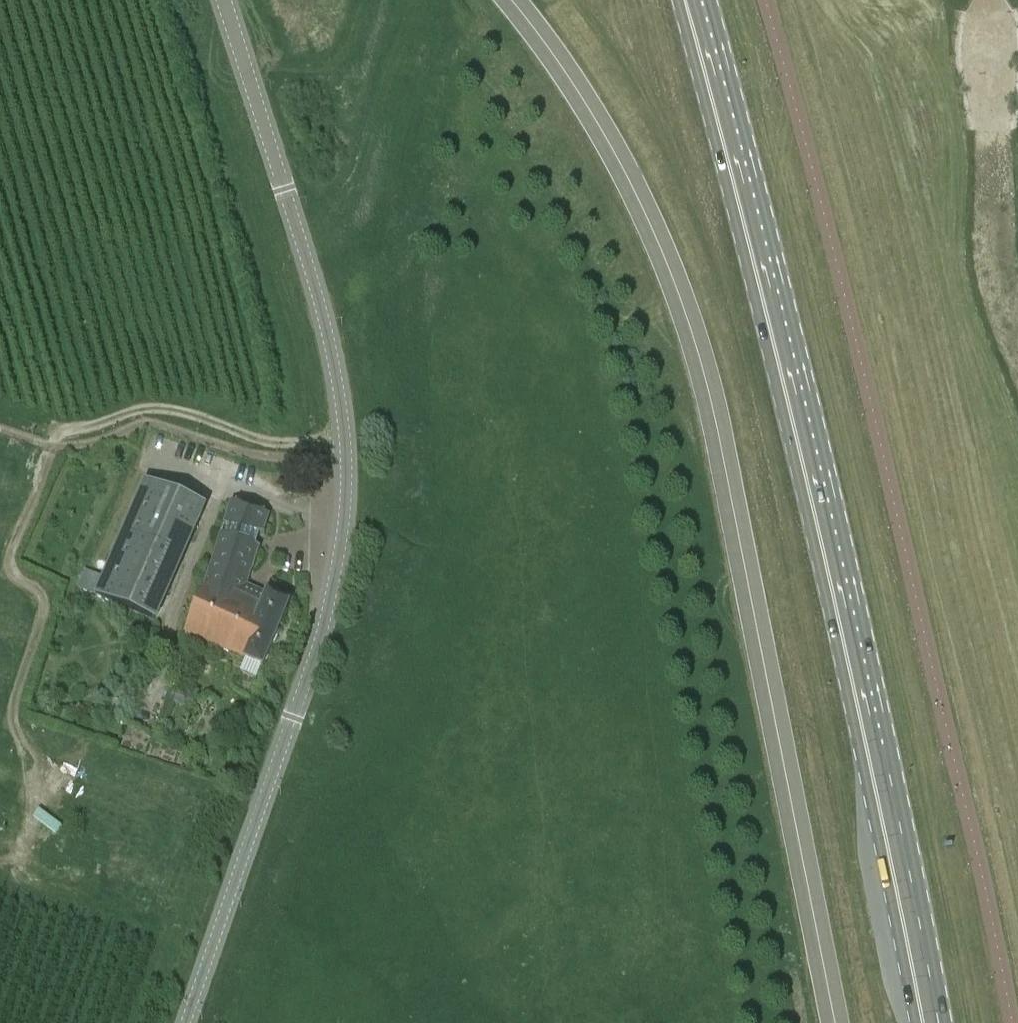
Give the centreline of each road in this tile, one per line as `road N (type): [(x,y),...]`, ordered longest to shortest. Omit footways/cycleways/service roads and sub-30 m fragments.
road 1 (unclassified): [(186,1022),(327,617),(345,531),(337,379),(223,0)]
road 2 (secondary): [(692,0),(815,486),(921,1022)]

